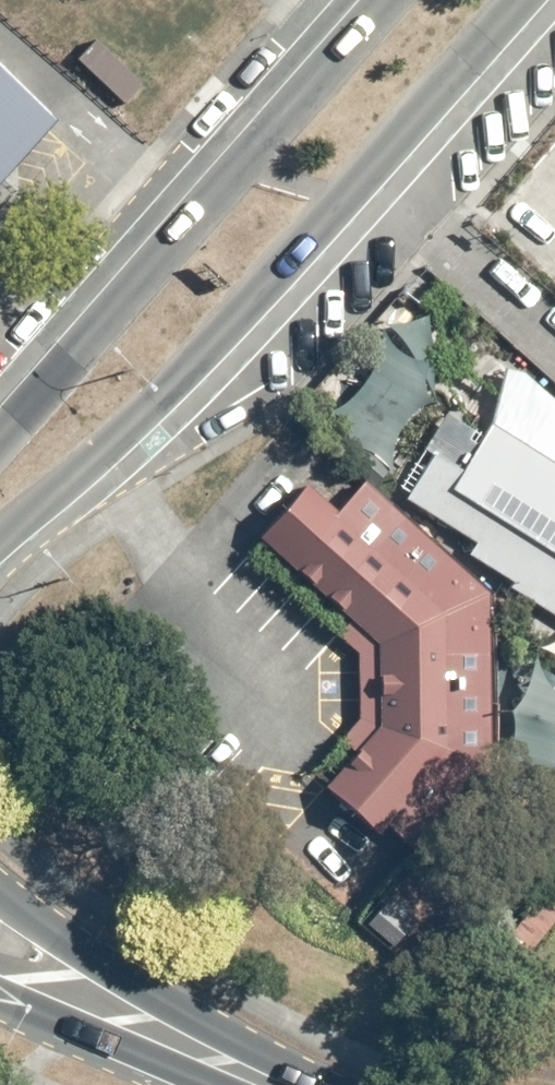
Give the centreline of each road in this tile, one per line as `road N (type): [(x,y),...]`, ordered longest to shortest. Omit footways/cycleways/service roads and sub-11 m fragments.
road 1 (secondary): [(528,0),(275,284),(0,557)]
road 2 (secondary): [(0,439),(383,0)]
road 3 (secondary): [(0,888),(114,968),(324,1084)]
road 4 (secondary): [(207,1084),(0,996)]

